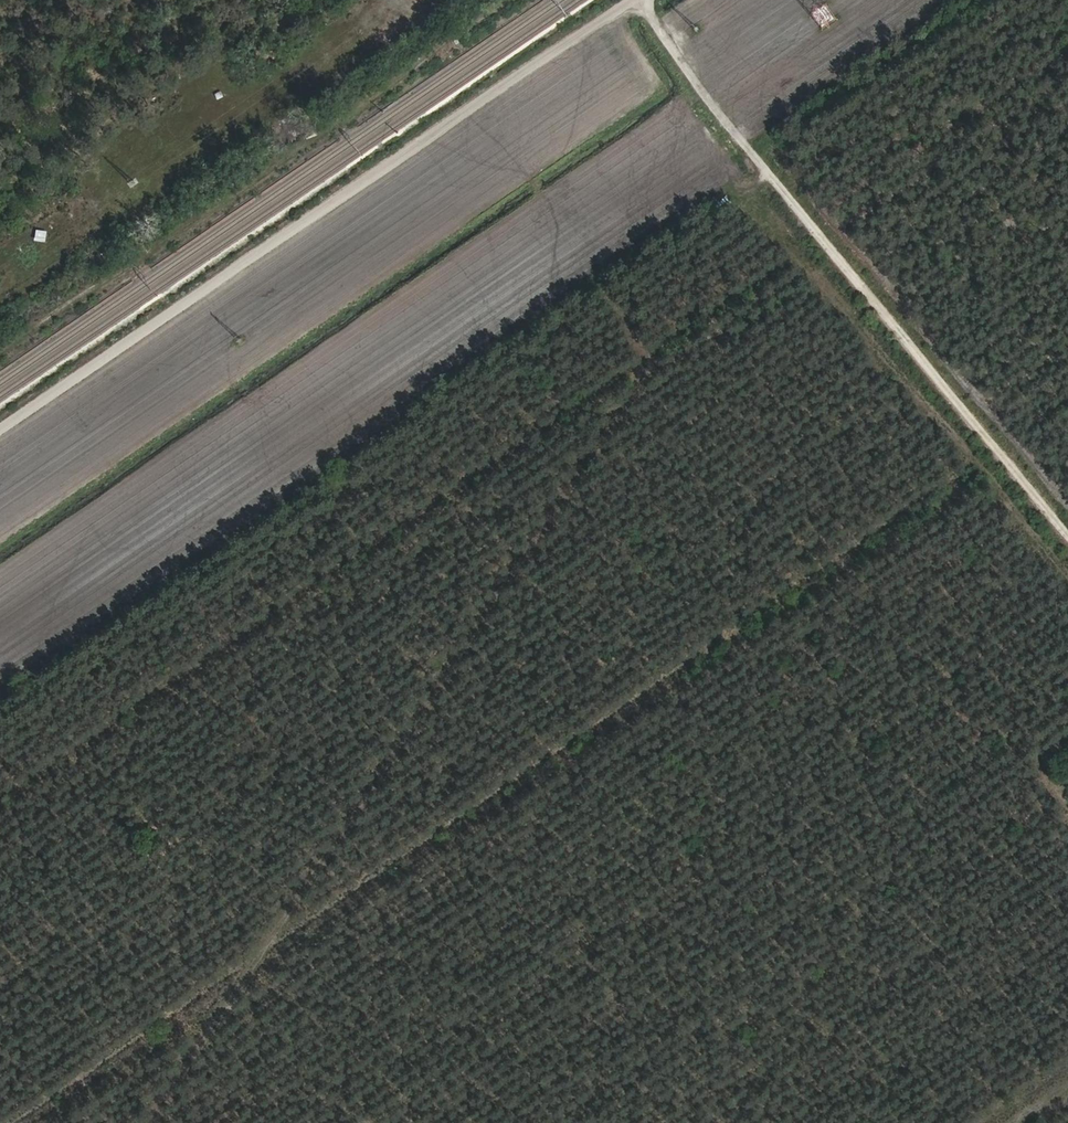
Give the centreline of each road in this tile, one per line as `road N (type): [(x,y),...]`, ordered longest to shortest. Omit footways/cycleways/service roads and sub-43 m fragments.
road 1 (track): [(0,429),(639,0)]
road 2 (track): [(646,0),(693,75),(1067,526)]

